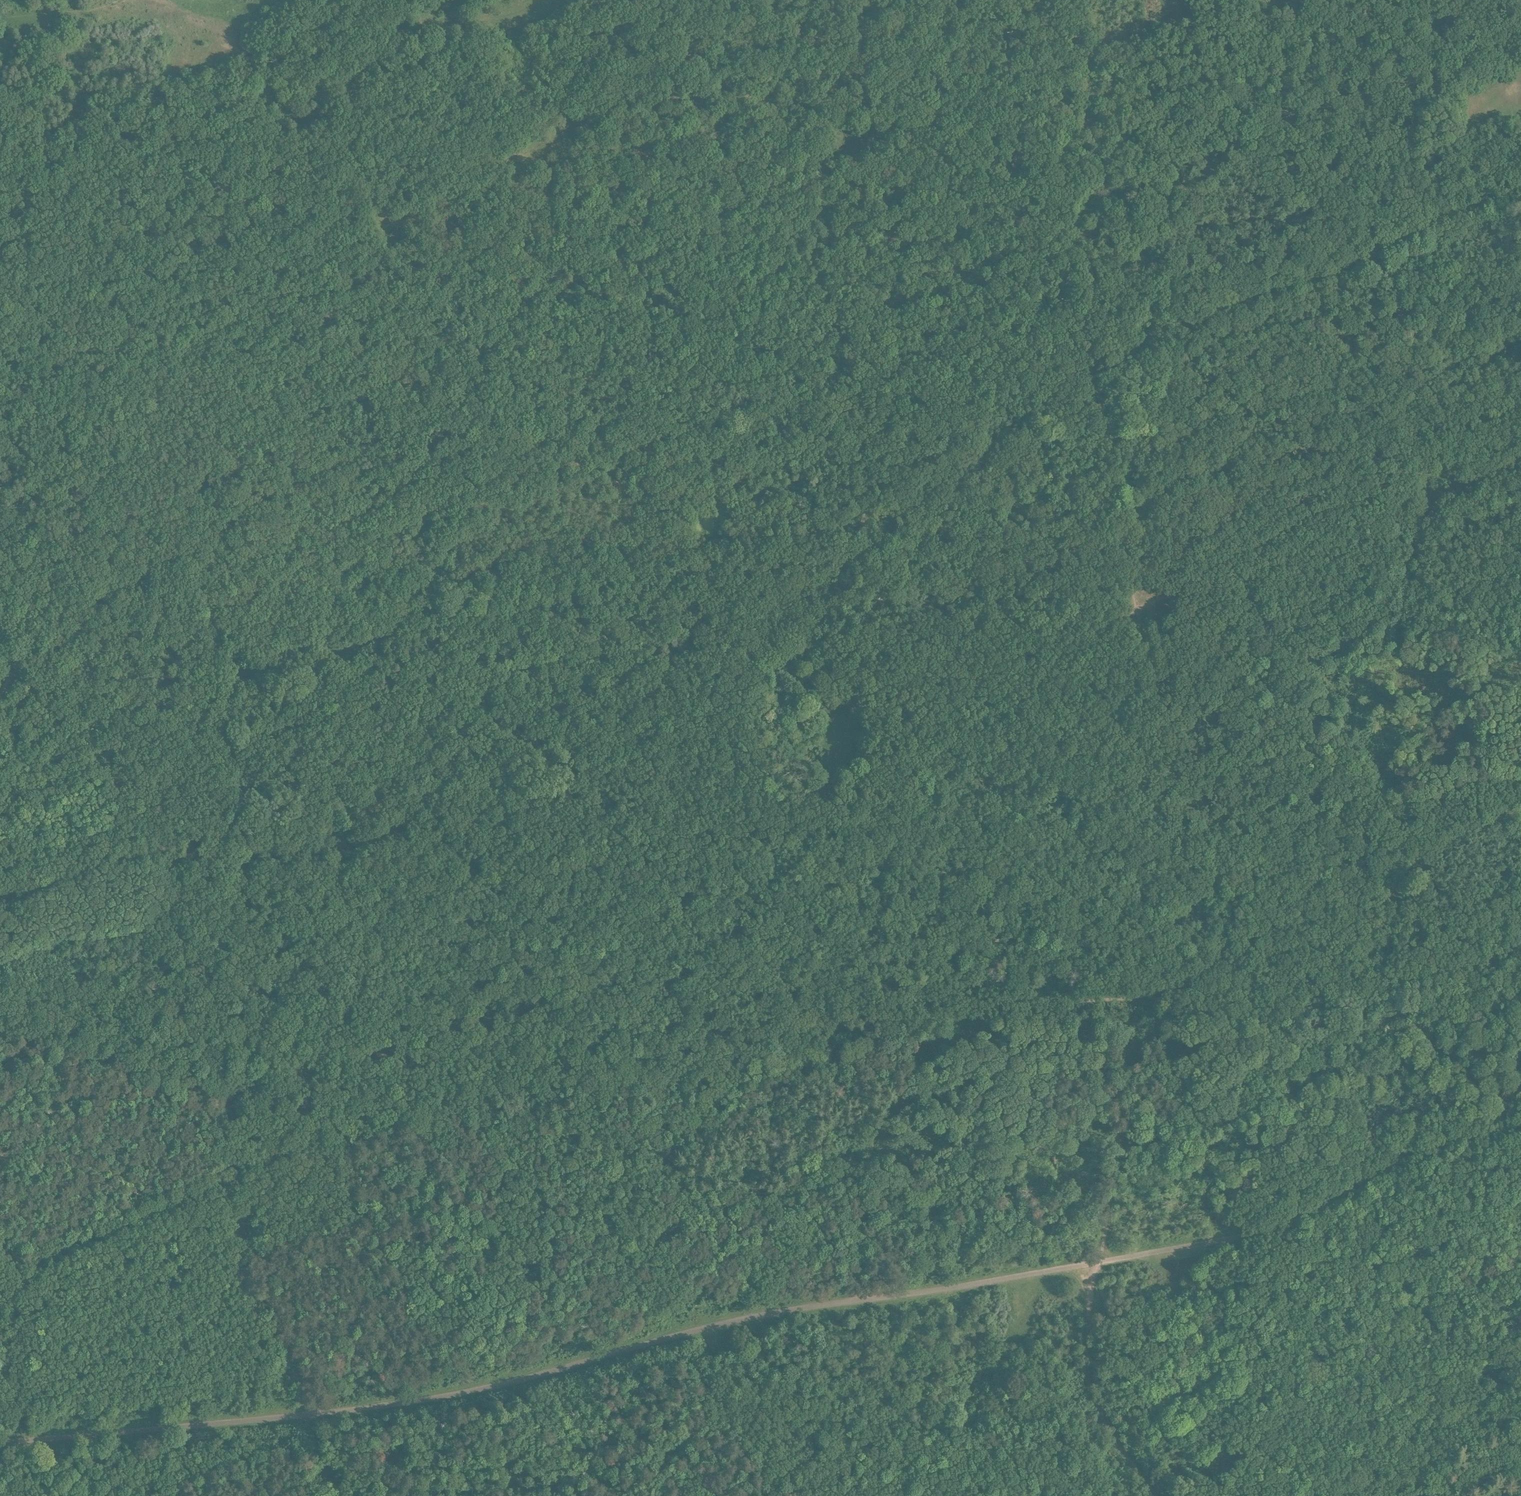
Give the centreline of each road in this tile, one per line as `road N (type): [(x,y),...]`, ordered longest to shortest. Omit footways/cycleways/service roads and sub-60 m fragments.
road 1 (unclassified): [(0,1449),(420,1410),(536,1389),(868,1301),(1246,1245),(1297,1232),(1449,1154),(1520,1134)]
road 2 (track): [(1156,1495),(1089,1394),(1083,1342),(1124,1080),(1181,983)]

